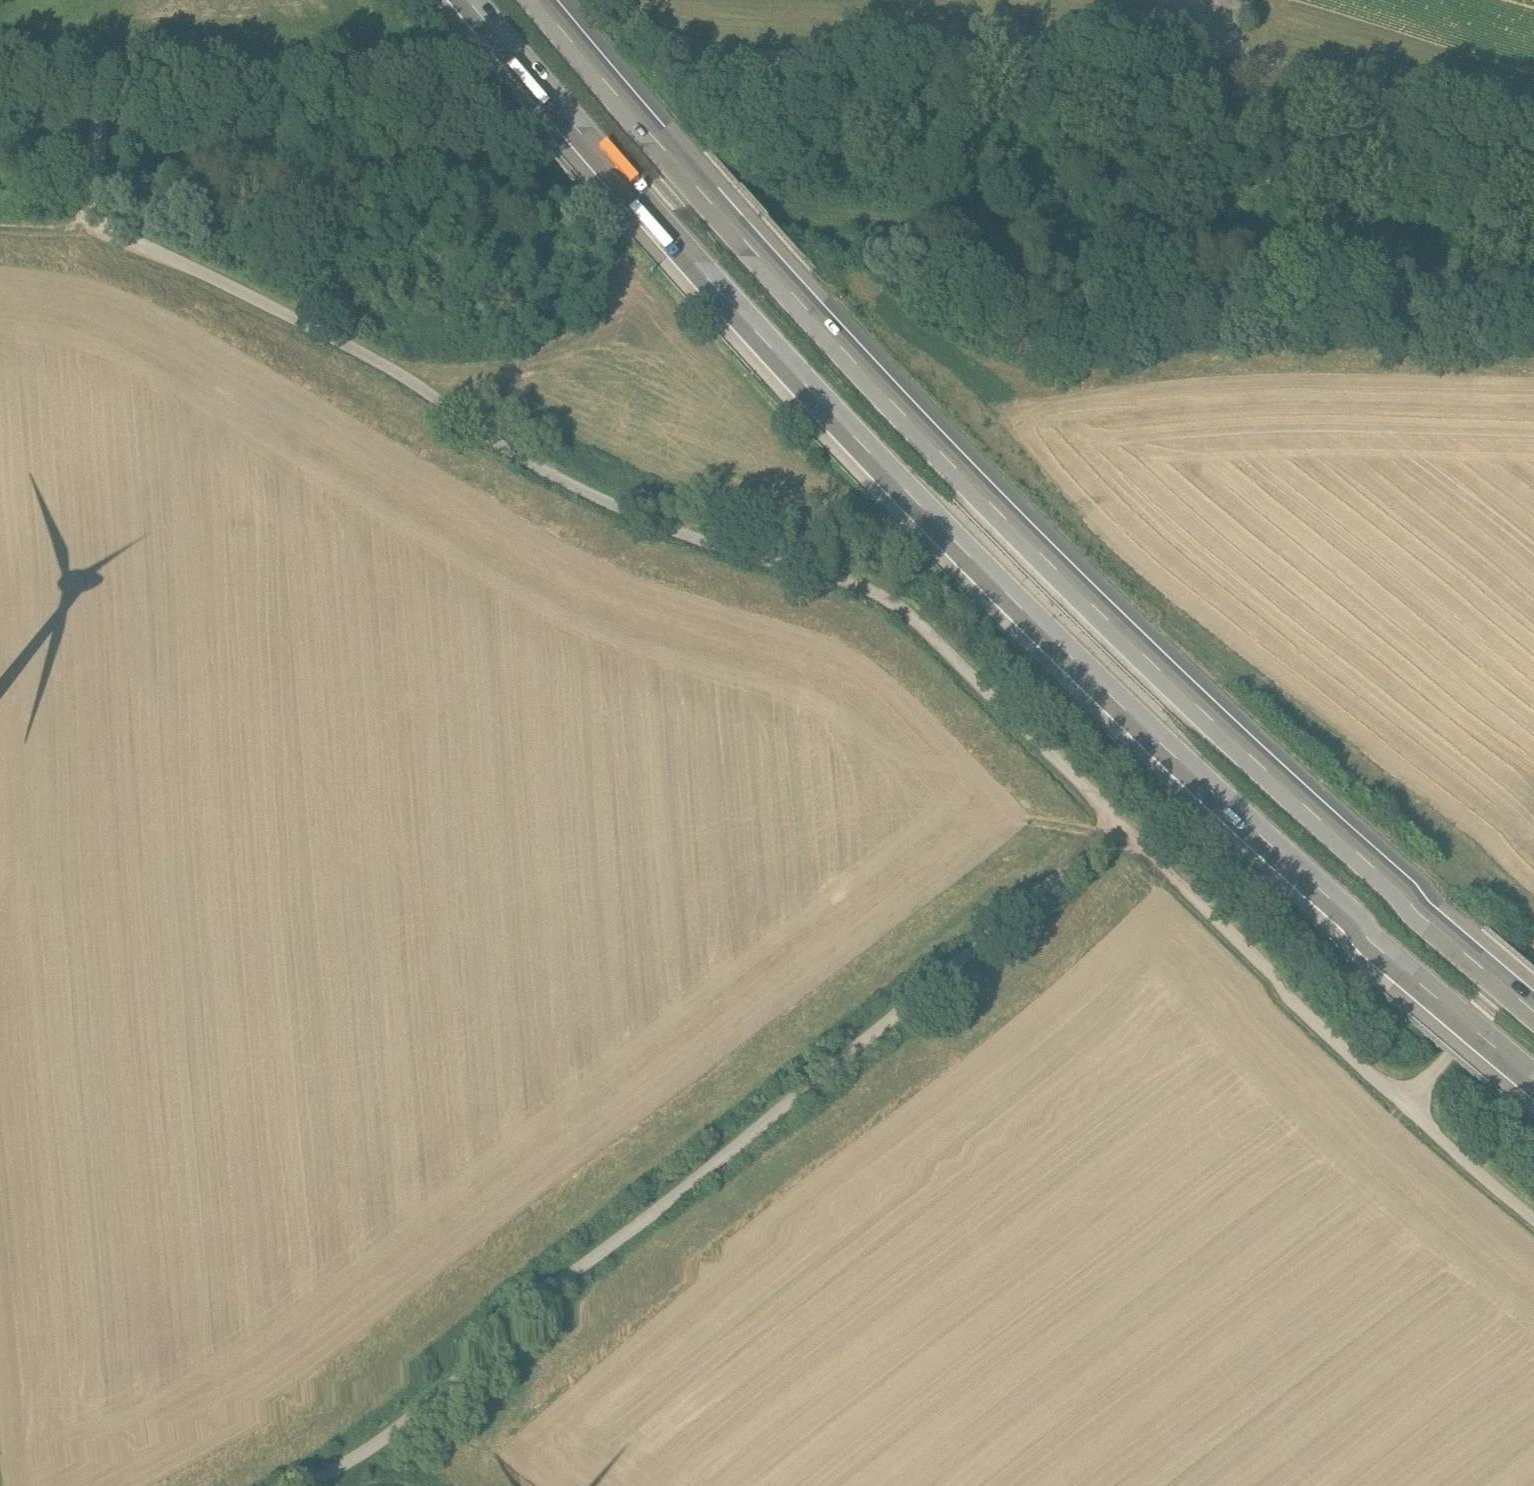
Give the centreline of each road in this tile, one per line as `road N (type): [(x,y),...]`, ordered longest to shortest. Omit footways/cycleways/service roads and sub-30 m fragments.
road 1 (motorway): [(461,0),(768,353),(1057,654),(1533,1086)]
road 2 (motorway): [(1533,1017),(1085,611),(762,272),(530,0)]
road 3 (unclassified): [(1117,830),(902,617),(876,601),(669,539),(578,496),(519,468),(392,383),(95,227),(100,105)]
road 4 (unclassified): [(288,1485),(343,1455),(626,1249),(1117,830)]
road 5 (unclassified): [(1117,830),(1406,1103)]
road 6 (track): [(1533,144),(1158,45)]
road 7 (unclassified): [(1406,1103),(1533,953)]
road 8 (unclassified): [(1406,1103),(1533,1218)]
road 9 (track): [(100,105),(99,82),(83,74),(0,68)]

